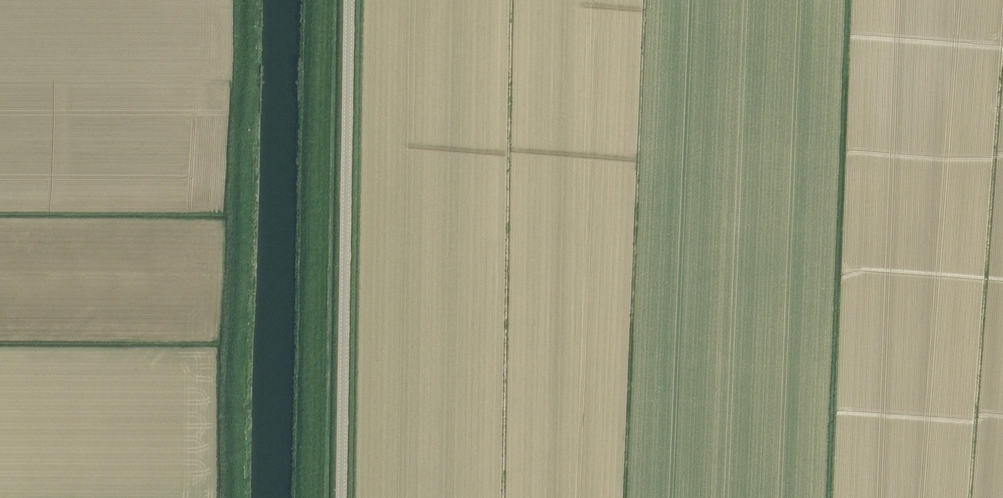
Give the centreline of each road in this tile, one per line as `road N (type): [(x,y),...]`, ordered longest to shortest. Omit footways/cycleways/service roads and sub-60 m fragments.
road 1 (tertiary): [(342,497),(350,0)]

